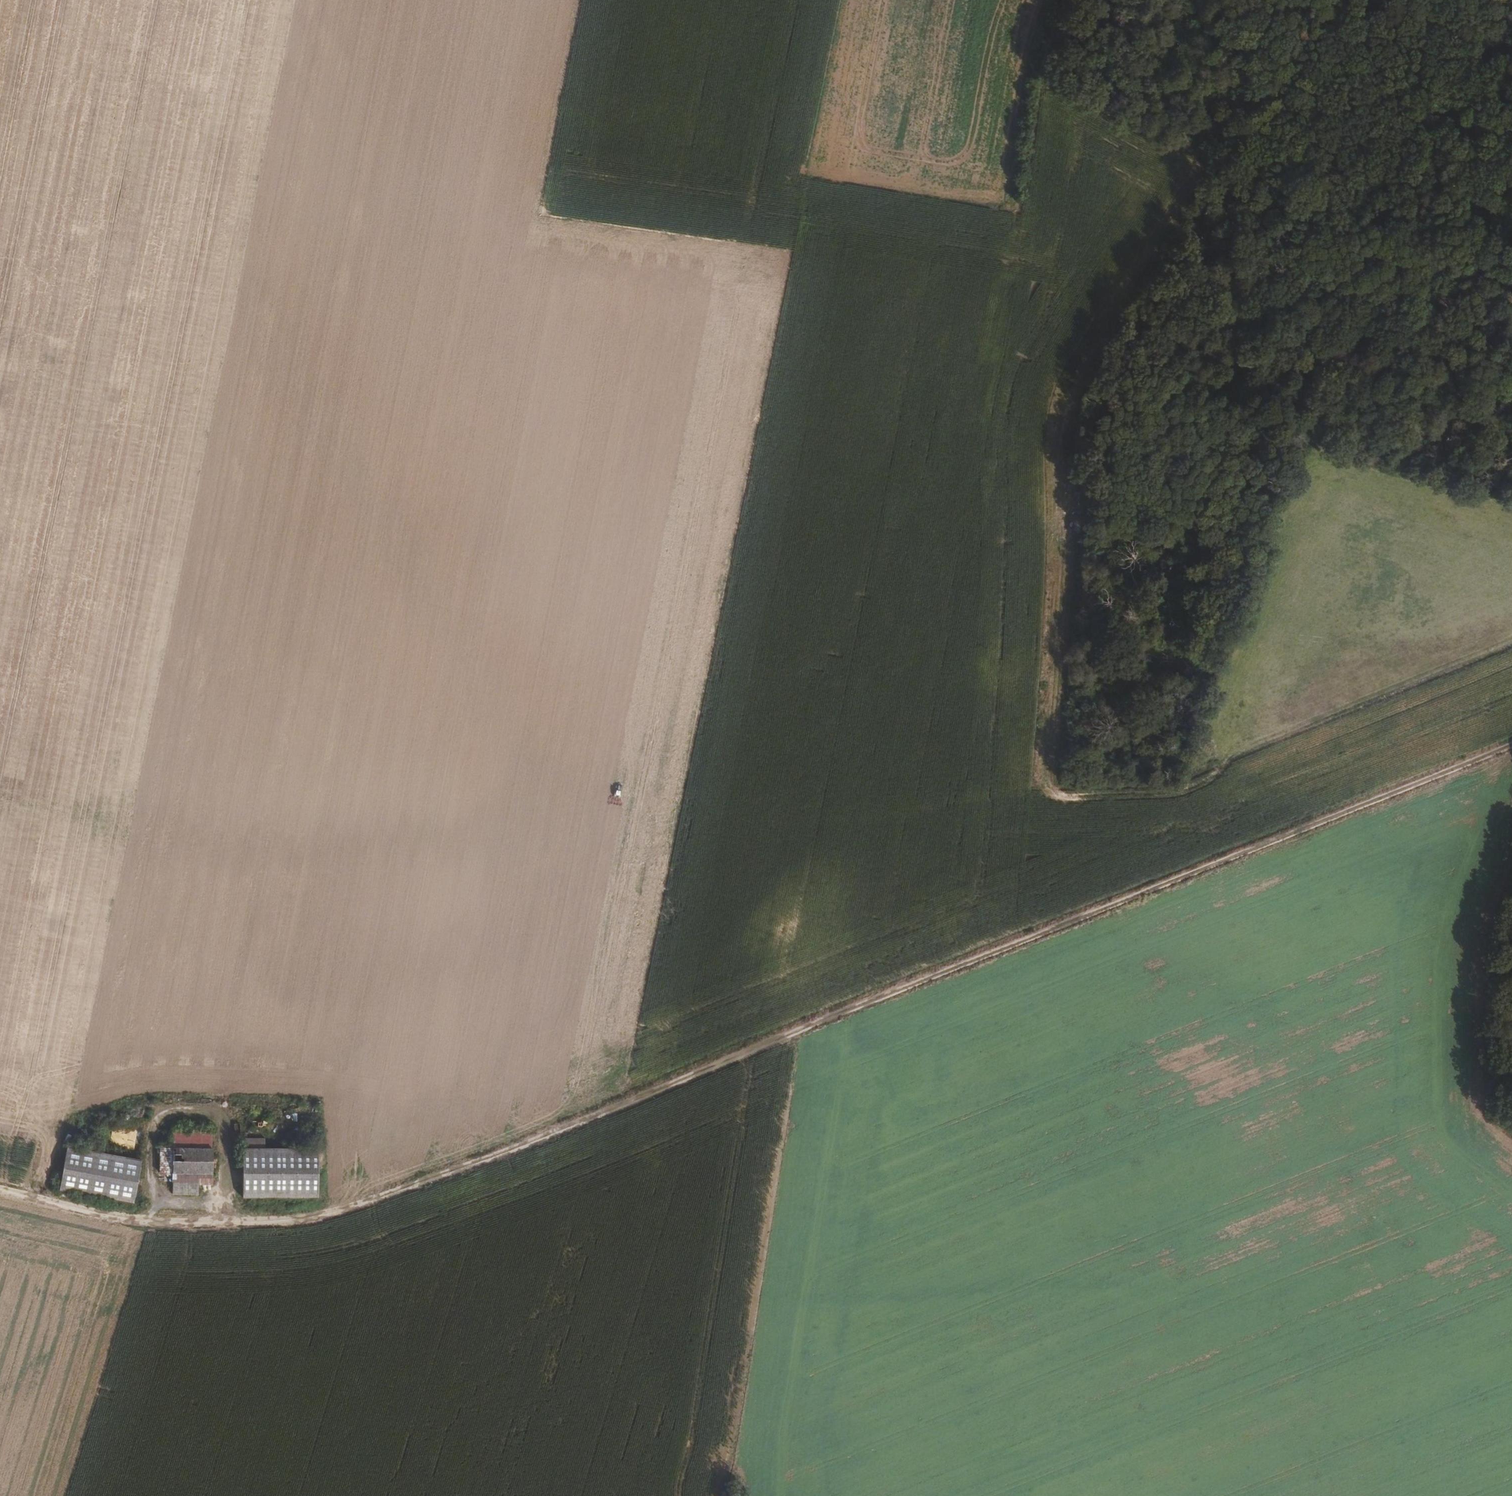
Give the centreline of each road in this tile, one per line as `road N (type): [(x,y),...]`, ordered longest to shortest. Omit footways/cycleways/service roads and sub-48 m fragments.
road 1 (track): [(1511,743),(626,1105),(344,1210),(292,1220),(160,1222),(0,1190)]
road 2 (track): [(1048,931),(1115,393),(1178,275),(1284,200),(1453,36),(1474,0)]

